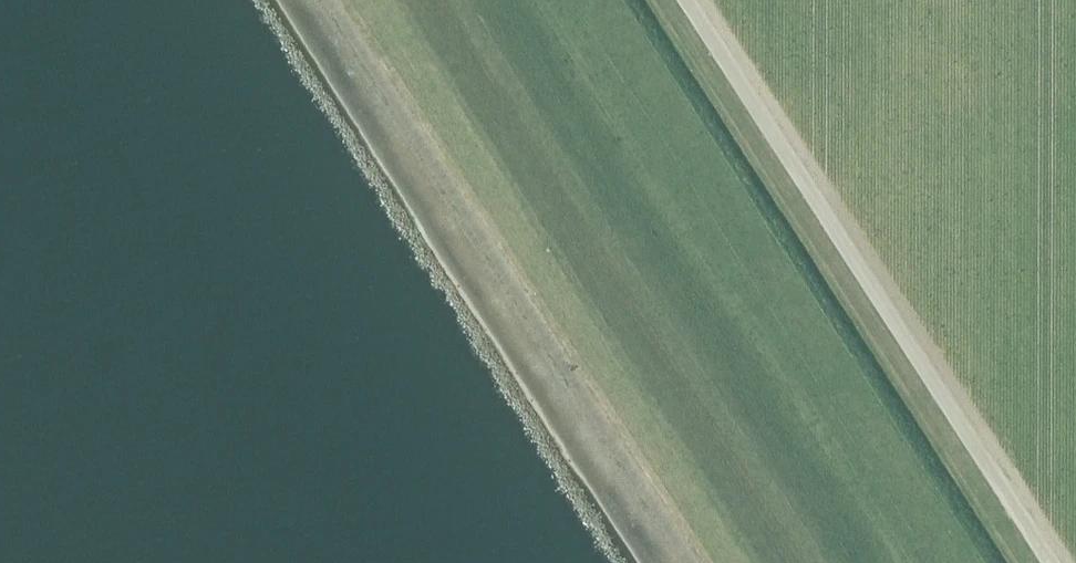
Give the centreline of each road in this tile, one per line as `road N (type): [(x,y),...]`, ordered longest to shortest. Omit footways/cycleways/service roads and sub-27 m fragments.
road 1 (unclassified): [(691,562),(329,0)]

